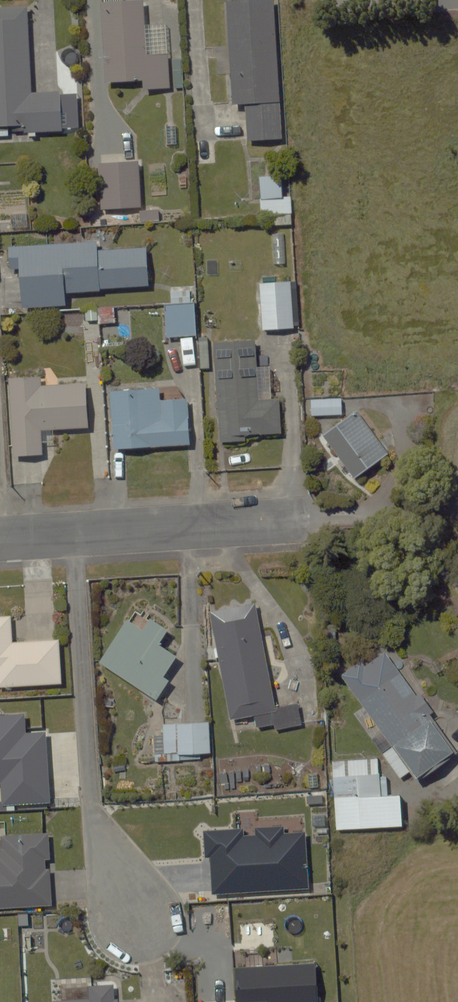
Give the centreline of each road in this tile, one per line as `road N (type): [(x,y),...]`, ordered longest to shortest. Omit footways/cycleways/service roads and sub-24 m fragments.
road 1 (residential): [(77,534),(95,805),(100,838),(136,915)]
road 2 (residential): [(77,534),(298,522)]

